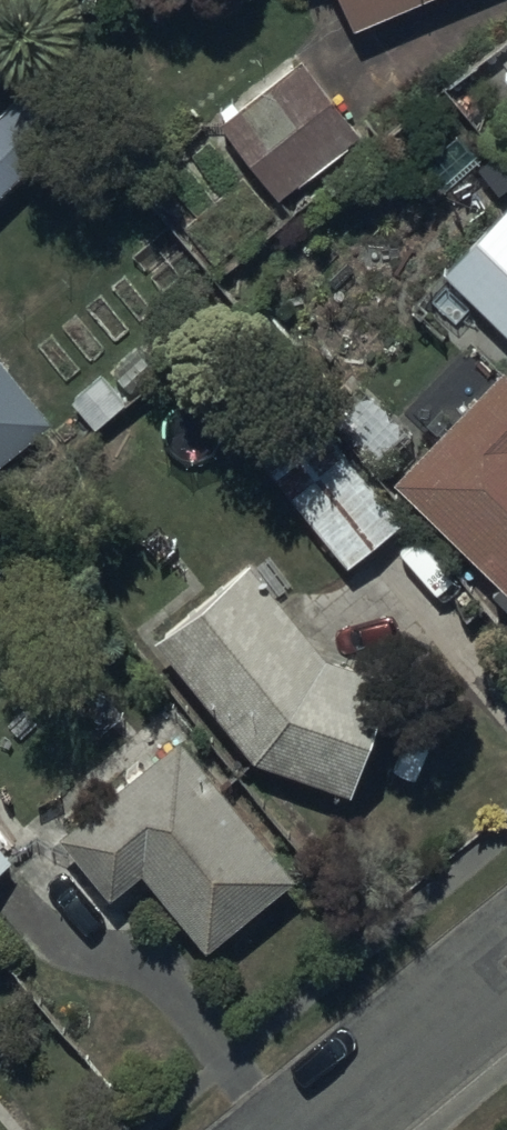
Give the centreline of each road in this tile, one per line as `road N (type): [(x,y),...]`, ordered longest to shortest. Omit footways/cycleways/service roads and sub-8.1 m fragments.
road 1 (residential): [(506,980),(320,1129)]

